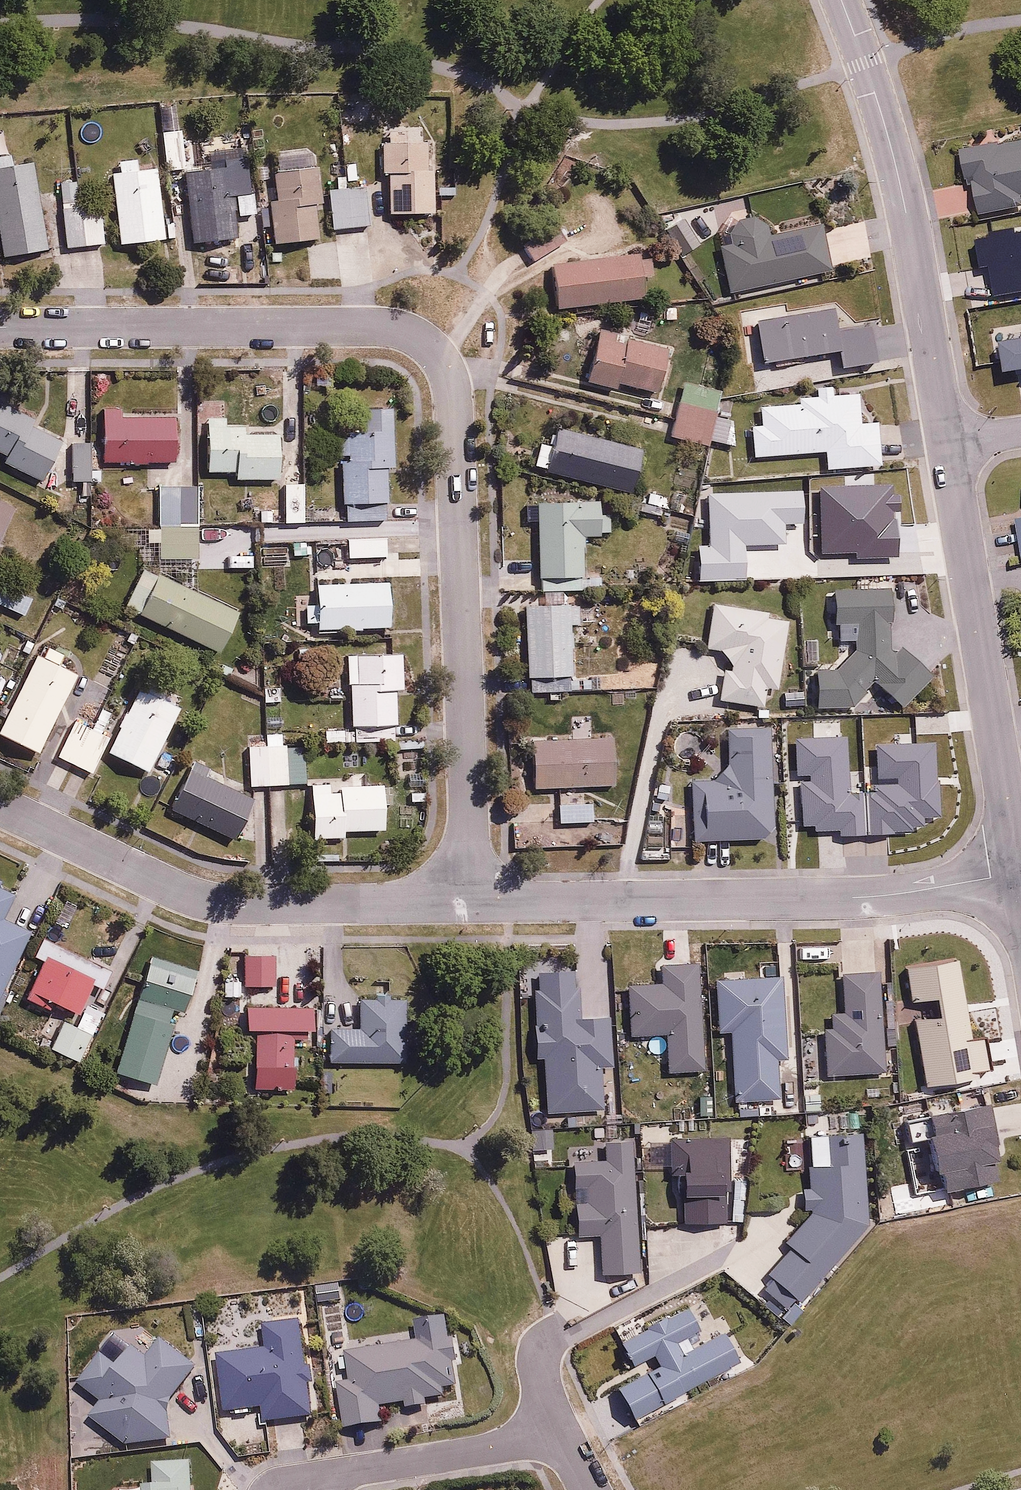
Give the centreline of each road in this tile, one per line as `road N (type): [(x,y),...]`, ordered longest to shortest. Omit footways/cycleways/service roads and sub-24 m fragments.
road 1 (residential): [(0,328),(373,327),(420,339),(441,362),(449,388),(470,856)]
road 2 (residential): [(1017,872),(893,895),(472,904)]
road 3 (residential): [(472,904),(250,908),(204,900),(0,808)]
road 4 (residential): [(946,444),(893,166),(841,0)]
road 5 (residential): [(1017,872),(946,444)]
road 6 (residential): [(313,1489),(336,1474),(558,1433)]

